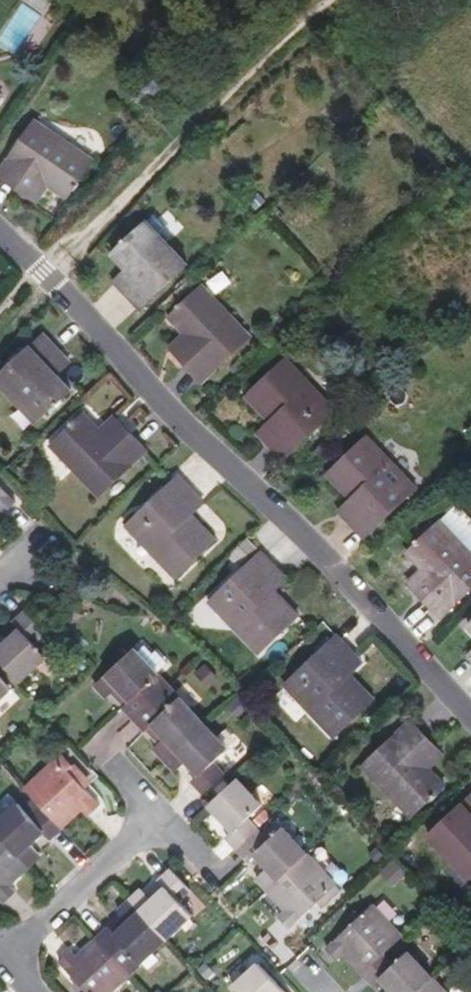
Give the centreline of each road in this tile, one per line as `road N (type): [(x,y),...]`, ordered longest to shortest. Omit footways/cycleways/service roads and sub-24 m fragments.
road 1 (residential): [(0,233),(48,274),(142,385),(335,568),(470,717)]
road 2 (track): [(336,0),(48,274)]
road 3 (residential): [(6,957),(156,814)]

